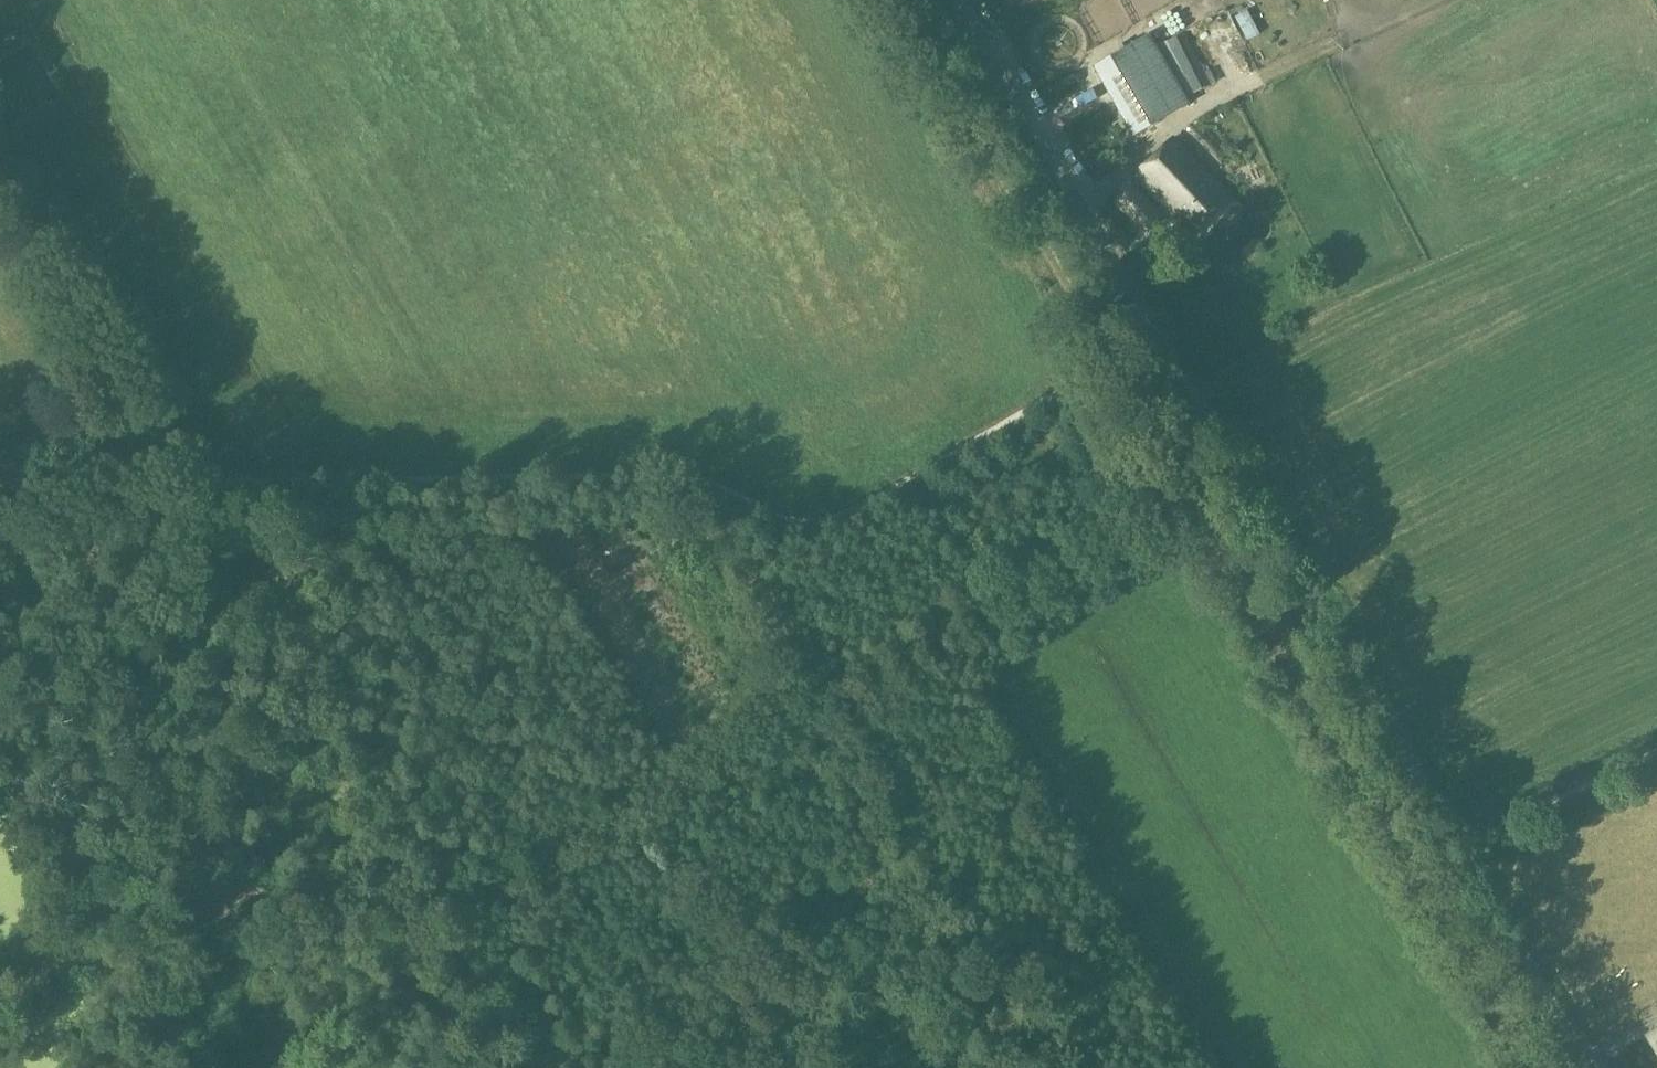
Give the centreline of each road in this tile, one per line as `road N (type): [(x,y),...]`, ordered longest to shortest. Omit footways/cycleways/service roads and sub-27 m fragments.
road 1 (unclassified): [(1595,1067),(961,0)]
road 2 (track): [(1537,1067),(1187,483)]
road 3 (track): [(819,698),(441,923),(526,1067)]
road 4 (track): [(1187,483),(904,0)]
road 5 (track): [(166,483),(441,923)]
road 6 (track): [(166,483),(0,188)]

